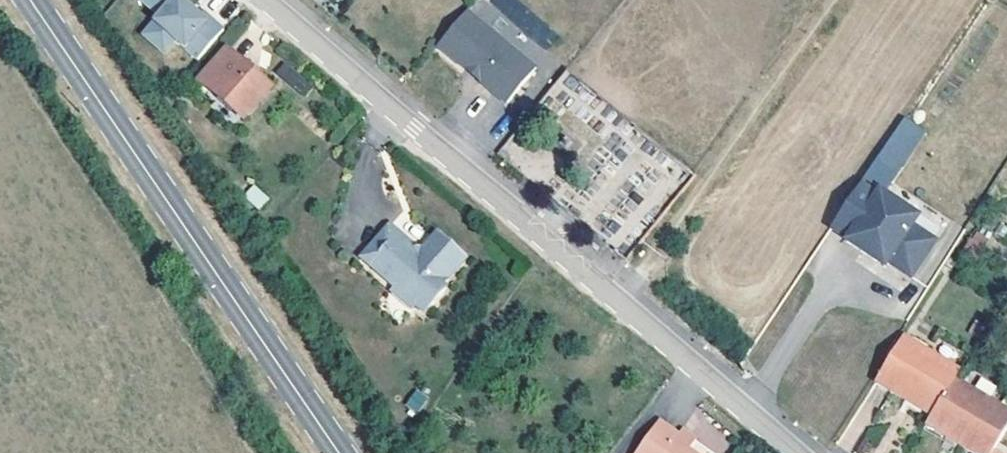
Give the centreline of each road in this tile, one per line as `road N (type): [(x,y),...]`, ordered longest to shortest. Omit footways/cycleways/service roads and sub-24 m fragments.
road 1 (residential): [(265,0),(797,452)]
road 2 (secondary): [(339,452),(31,0)]
road 3 (track): [(615,299),(836,0)]

